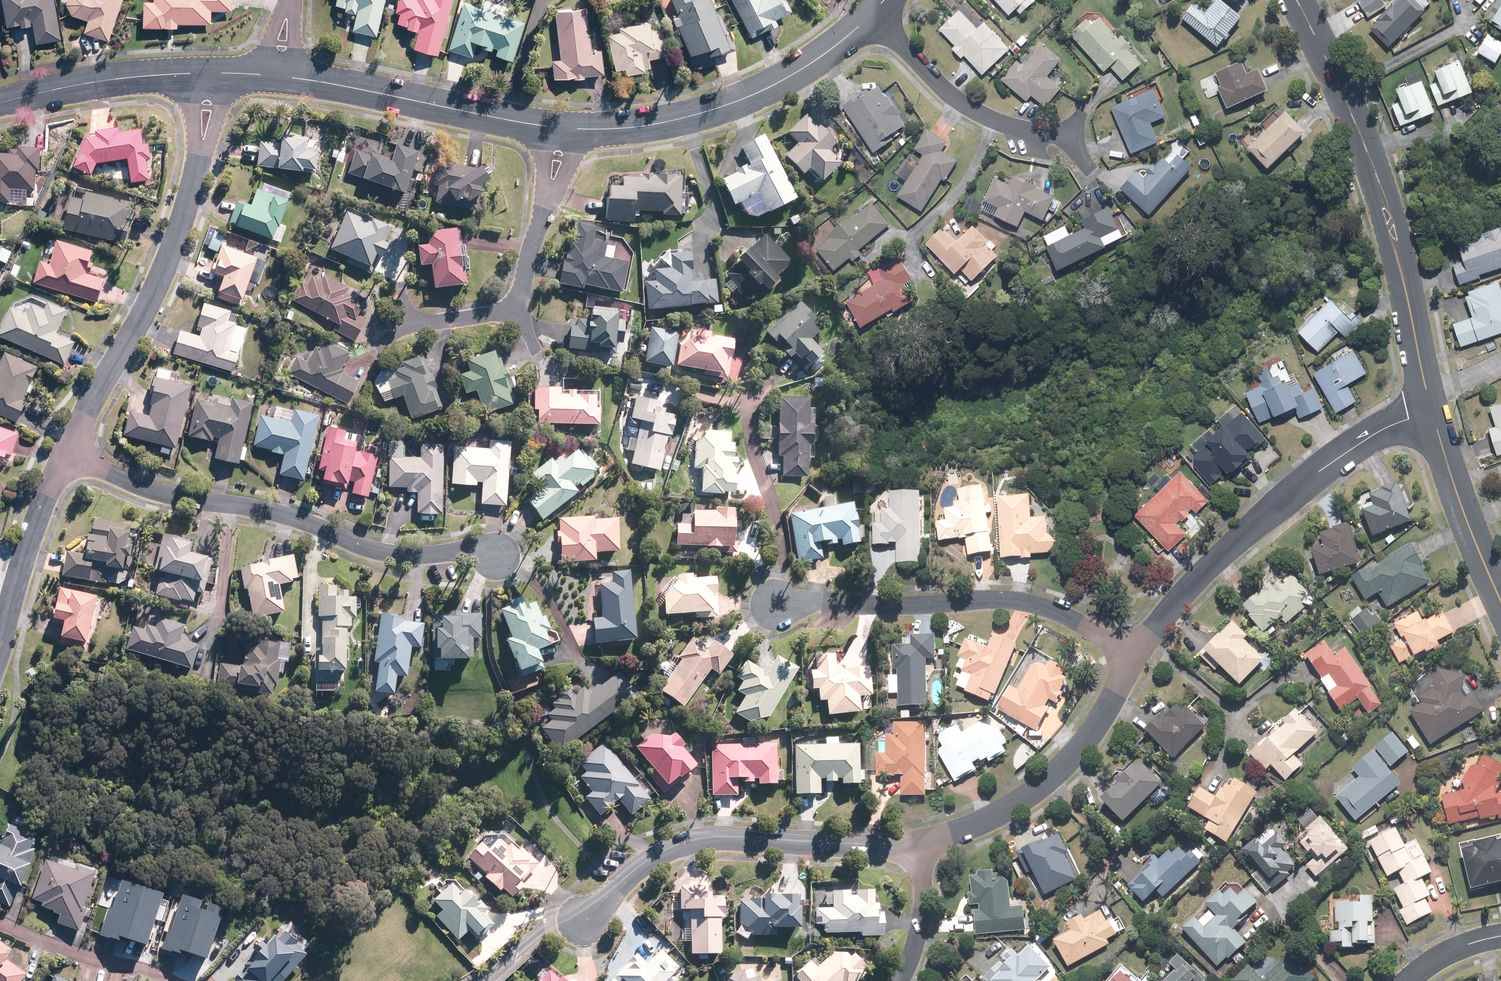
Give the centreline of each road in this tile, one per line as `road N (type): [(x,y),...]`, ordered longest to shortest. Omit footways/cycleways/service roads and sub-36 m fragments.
road 1 (residential): [(500,557),(373,551),(270,512),(142,487),(63,453)]
road 2 (tertiary): [(1296,0),(1365,144),(1433,414)]
road 3 (residential): [(63,453),(162,270),(184,213),(211,74)]
road 4 (residential): [(1136,653),(1173,599),(1320,473),(1387,429),(1433,414)]
road 5 (residential): [(776,602),(1037,604),(1136,653)]
road 6 (residential): [(578,925),(645,862),(686,843),(914,847)]
road 7 (residential): [(566,130),(624,128),(738,102),(787,77),(872,15)]
road 8 (residential): [(914,847),(974,830),(1045,786),(1107,715),(1136,653)]
road 9 (residential): [(280,75),(566,130)]
road 10 (residential): [(1066,138),(976,113),(872,15)]
road 11 (residential): [(0,104),(83,84),(211,74)]
road 12 (residential): [(0,649),(63,453)]
road 13 (tertiary): [(1433,414),(1500,599)]
road 14 (residential): [(516,306),(566,130)]
road 15 (residential): [(903,980),(926,889),(914,847)]

